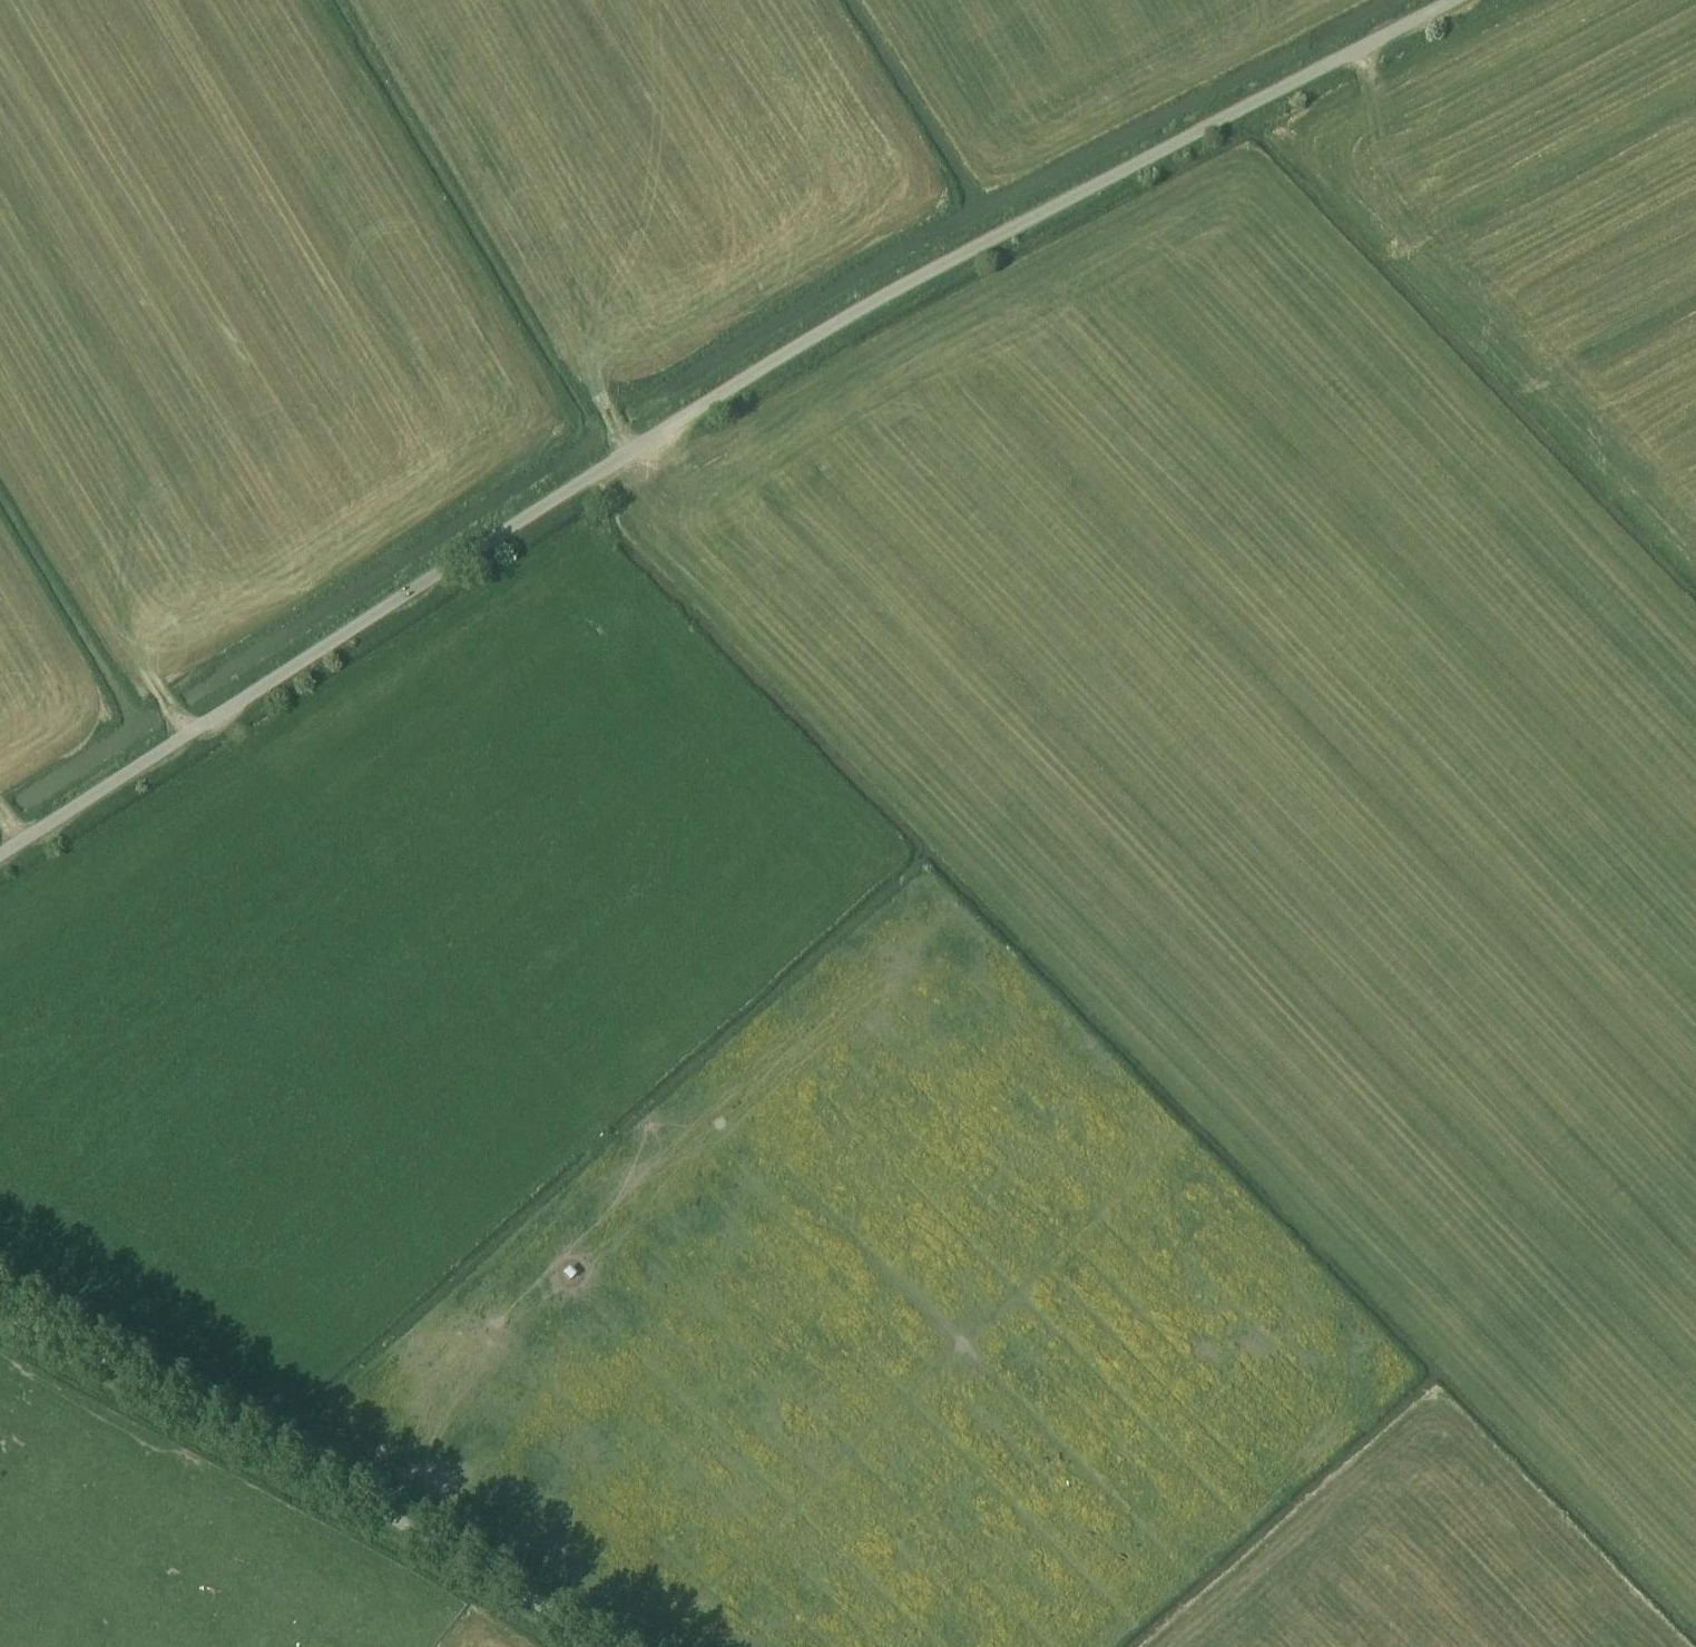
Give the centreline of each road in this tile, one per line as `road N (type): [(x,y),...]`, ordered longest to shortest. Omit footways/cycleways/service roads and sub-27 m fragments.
road 1 (unclassified): [(0,856),(592,468),(910,279),(1446,0)]
road 2 (unclassified): [(588,1646),(467,1568),(0,1309)]

